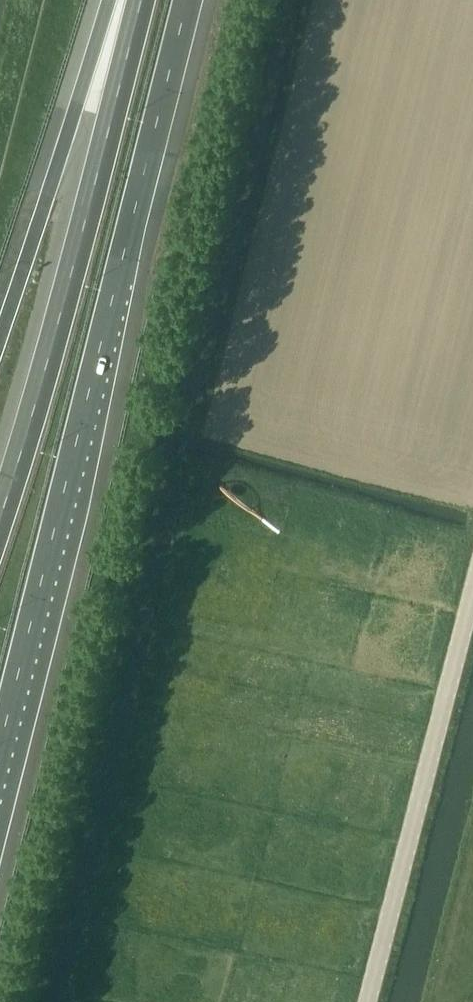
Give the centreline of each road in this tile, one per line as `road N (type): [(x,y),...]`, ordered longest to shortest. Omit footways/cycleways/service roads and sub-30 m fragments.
road 1 (motorway): [(0,744),(188,0)]
road 2 (motorway): [(141,0),(0,519)]
road 3 (unclassified): [(367,1001),(472,587)]
road 4 (motorway): [(108,0),(0,342)]

